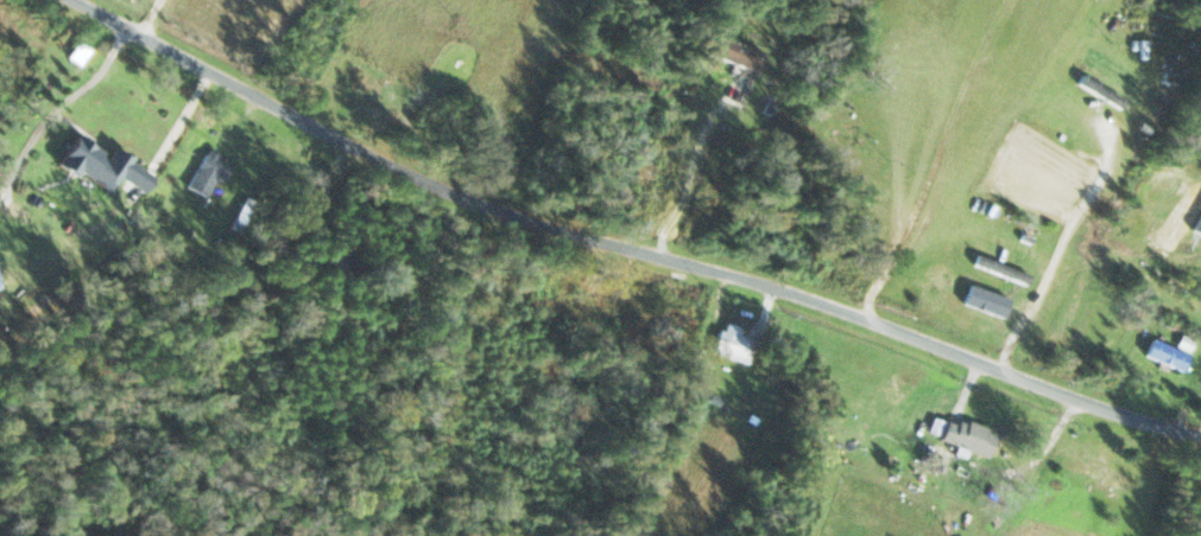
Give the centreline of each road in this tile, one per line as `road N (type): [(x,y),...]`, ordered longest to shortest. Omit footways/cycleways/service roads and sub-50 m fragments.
road 1 (residential): [(1200,429),(1001,370),(83,0)]
road 2 (residential): [(1086,396),(995,535)]

